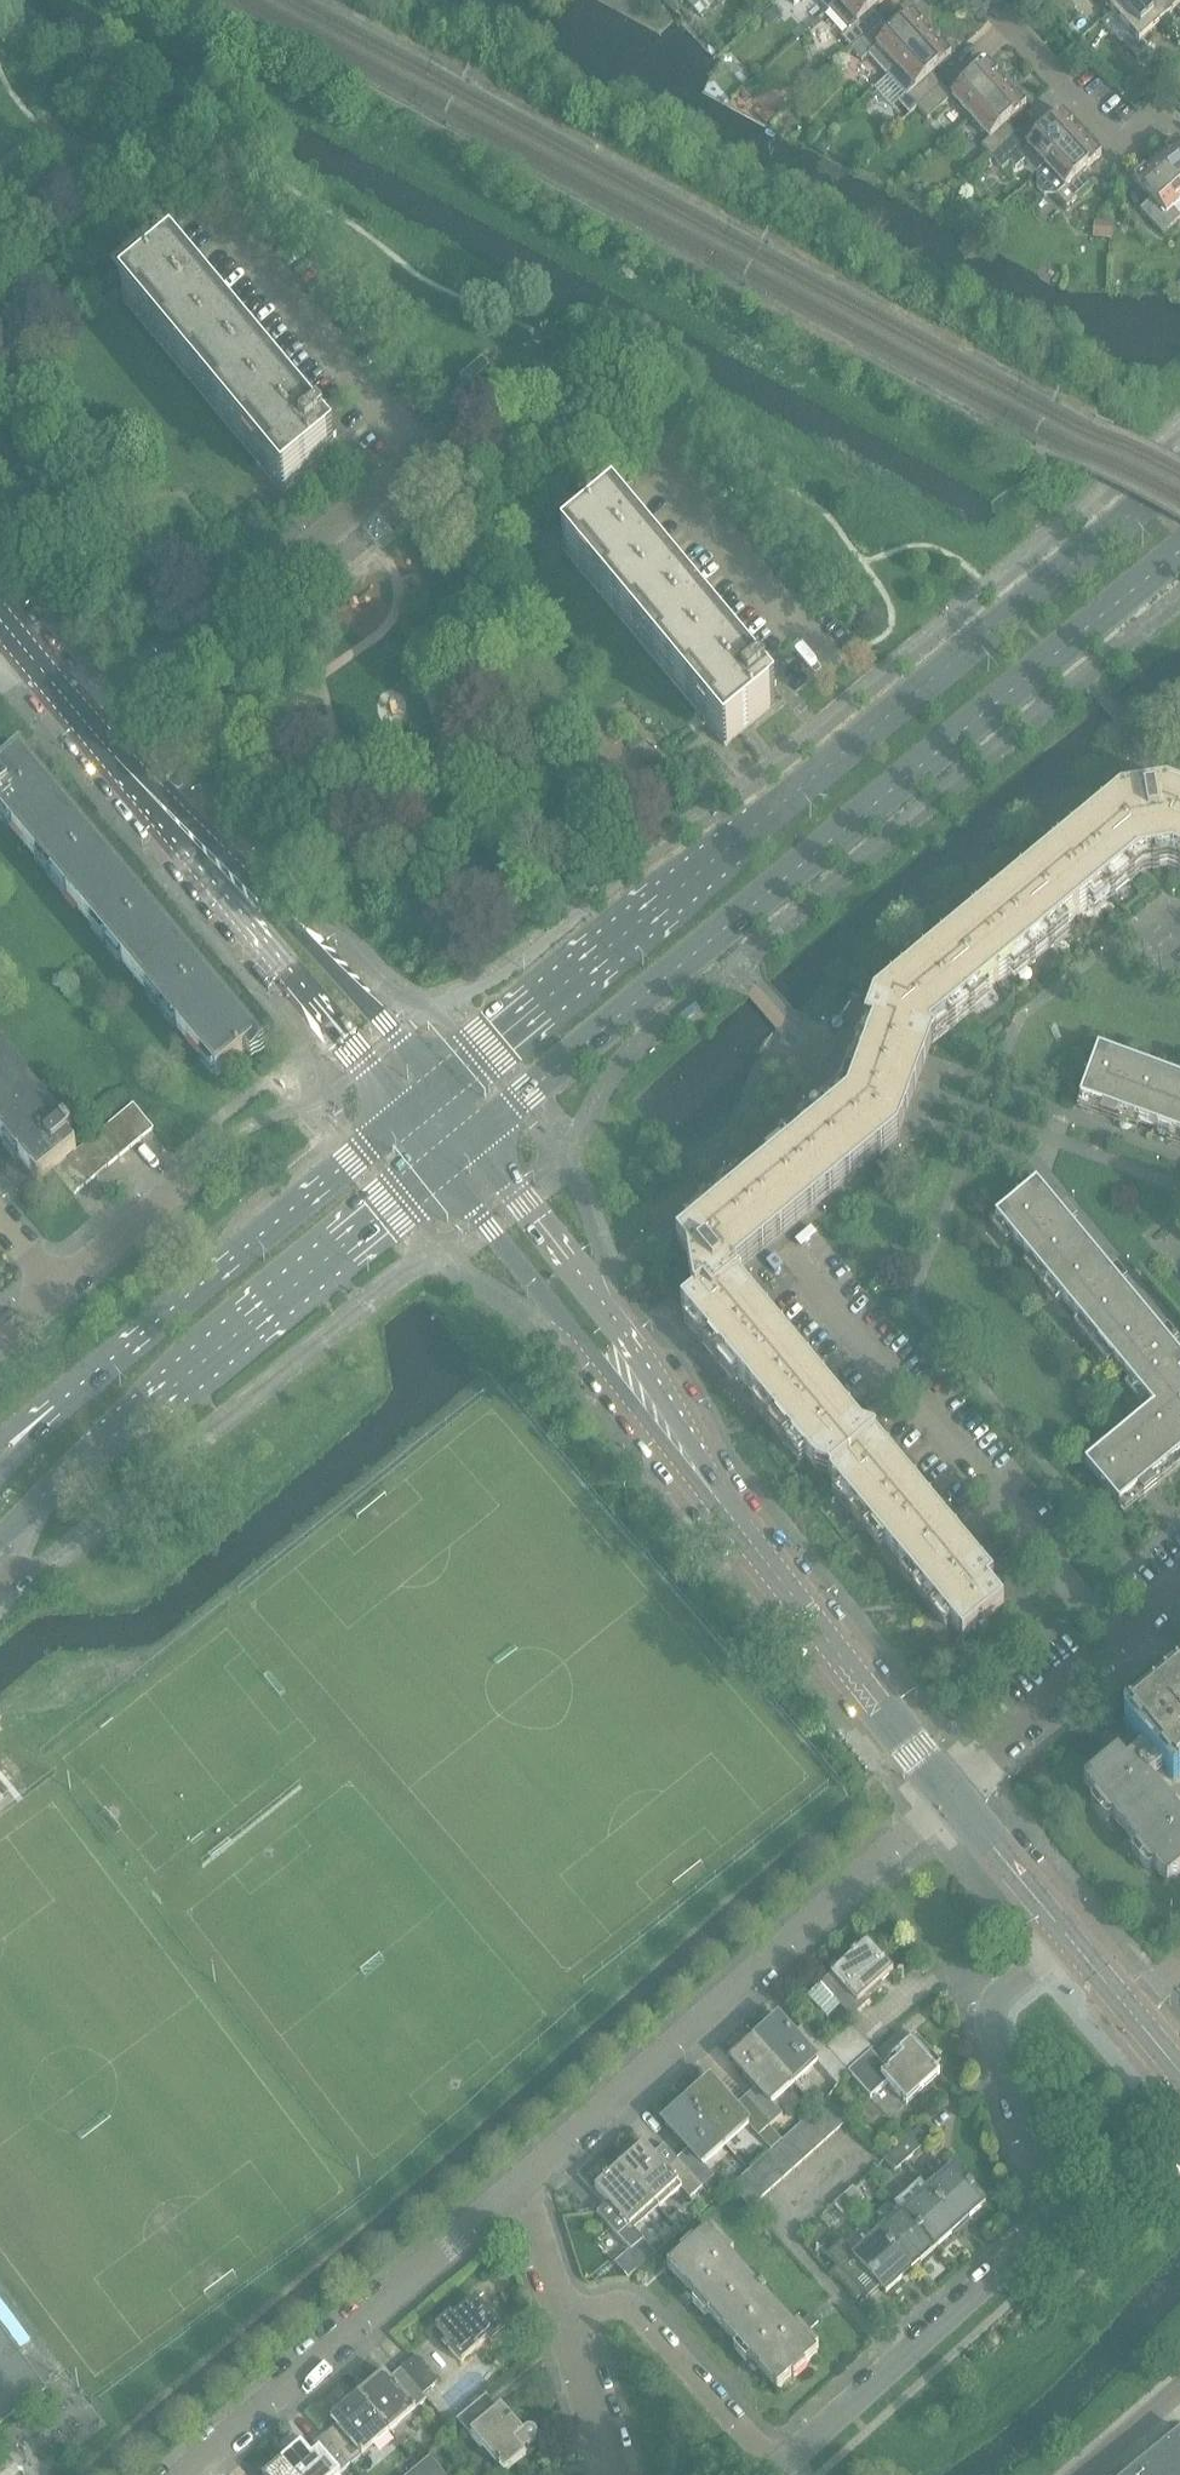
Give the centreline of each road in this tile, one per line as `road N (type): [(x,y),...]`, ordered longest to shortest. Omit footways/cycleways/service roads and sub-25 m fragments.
road 1 (secondary): [(1179,472),(764,818),(434,1075)]
road 2 (secondary): [(477,1143),(1179,551)]
road 3 (residential): [(777,2468),(1021,2250),(1042,2218),(1039,2183),(990,2024),(999,1993),(1069,1938)]
road 4 (residential): [(518,2184),(956,1797)]
road 5 (secondary): [(0,1539),(445,1169)]
road 6 (residential): [(419,457),(512,388),(589,404),(638,441),(828,664)]
road 7 (secondary): [(398,1108),(102,1372),(0,1475)]
road 8 (residential): [(1124,1640),(780,1243)]
road 9 (residential): [(179,2474),(518,2184)]
road 10 (tertiary): [(724,1508),(643,1361),(477,1143)]
road 11 (tertiary): [(445,1169),(591,1357),(724,1508)]
road 12 (residential): [(92,730),(419,457)]
road 13 (tertiary): [(956,1797),(724,1508)]
road 14 (tertiary): [(187,834),(234,905),(398,1108)]
road 15 (tertiary): [(434,1075),(281,910),(187,834)]
road 16 (residential): [(419,457),(211,203)]
road 17 (residential): [(777,2468),(632,2303),(562,2317)]
road 18 (residential): [(1172,110),(1125,151),(1001,17),(998,0)]
road 19 (residential): [(956,1797),(1124,1640)]
road 20 (tertiary): [(1069,1938),(956,1797)]
road 21 (tertiary): [(1179,2070),(1069,1938)]
road 22 (residential): [(611,2474),(562,2317)]
road 23 (residential): [(56,1292),(179,1186)]
road 24 (tertiary): [(92,730),(187,834)]
road 25 (residential): [(562,2317),(518,2184)]
road 26 (residential): [(1082,2474),(1179,2388)]
road 27 (tertiary): [(13,634),(92,730)]

